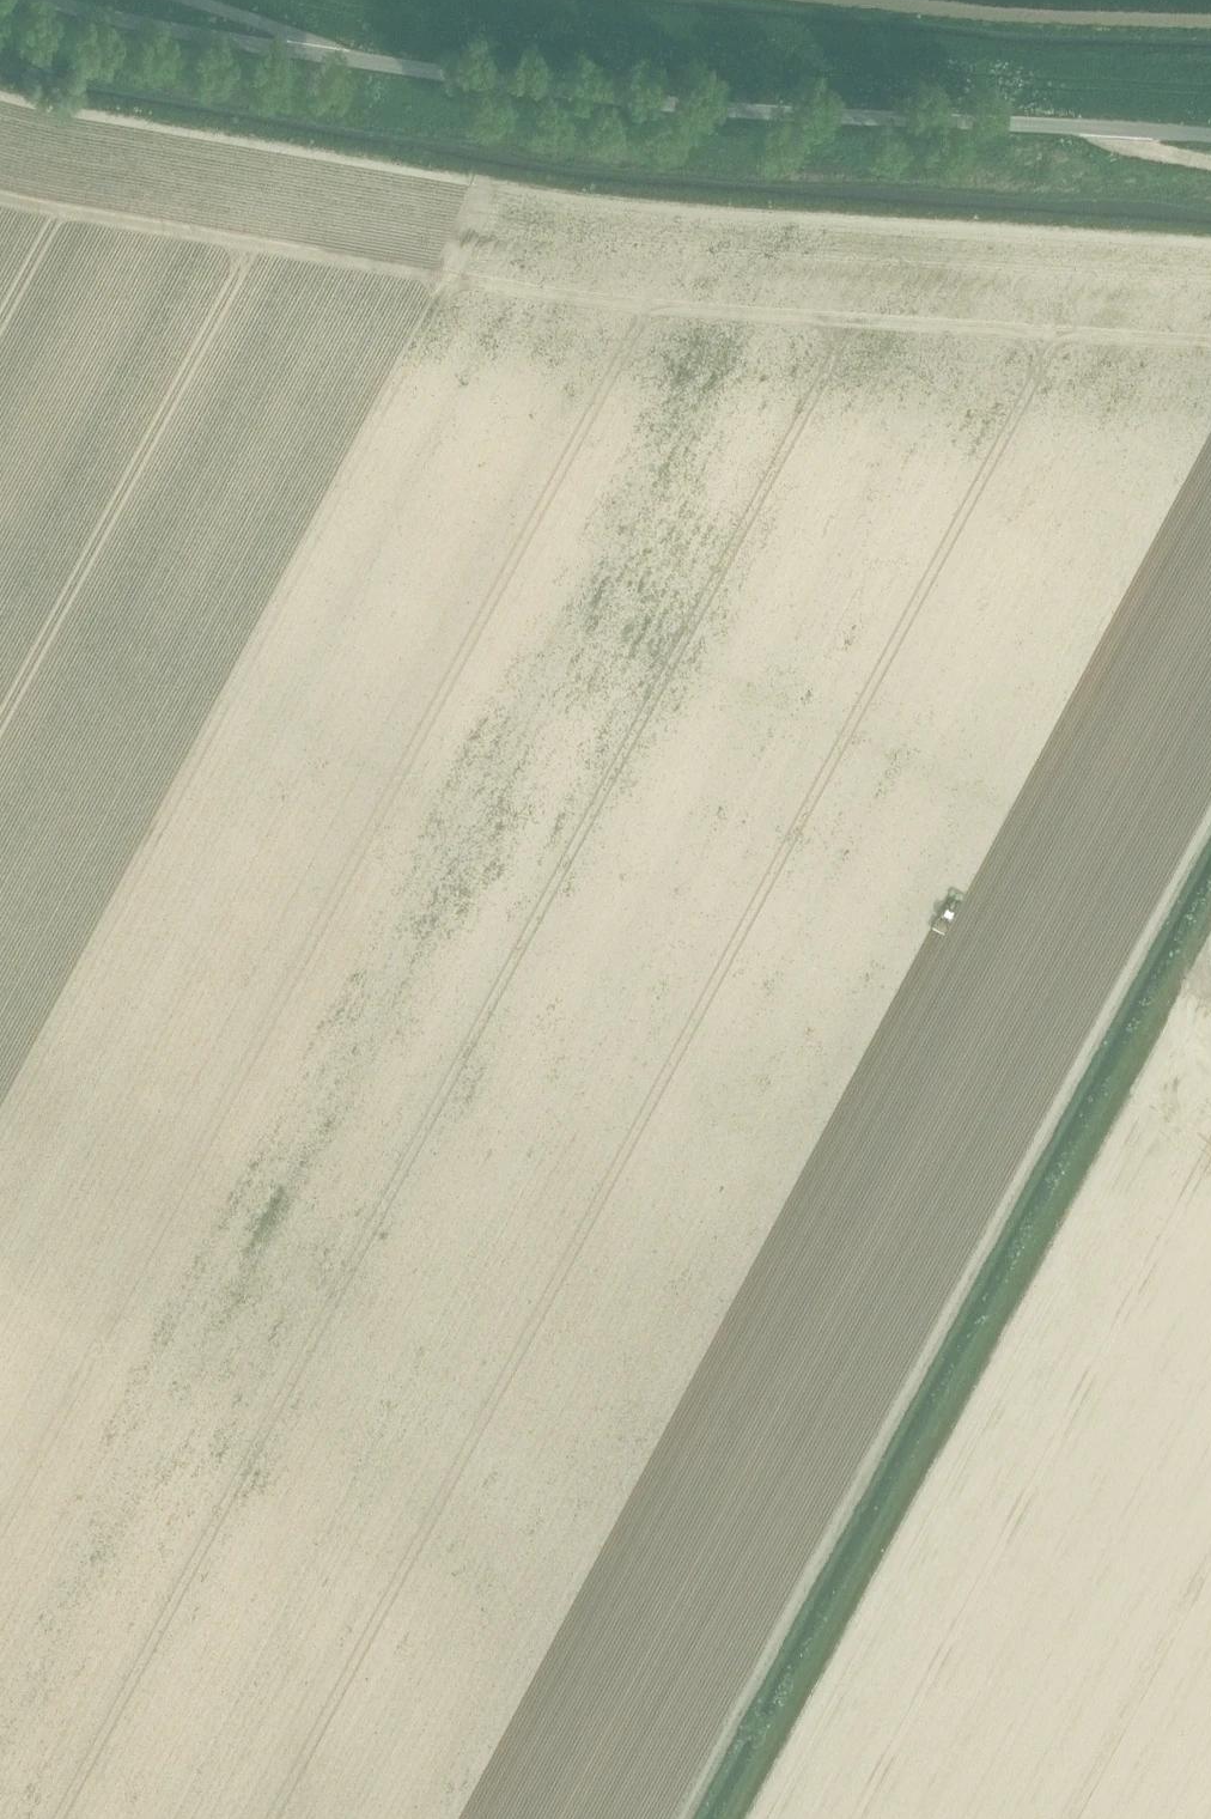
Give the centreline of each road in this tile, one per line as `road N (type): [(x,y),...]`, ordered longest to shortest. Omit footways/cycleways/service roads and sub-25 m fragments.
road 1 (unclassified): [(51,0),(323,54),(666,104),(1210,135)]
road 2 (track): [(727,1818),(1210,892)]
road 3 (track): [(1210,162),(1091,127)]

